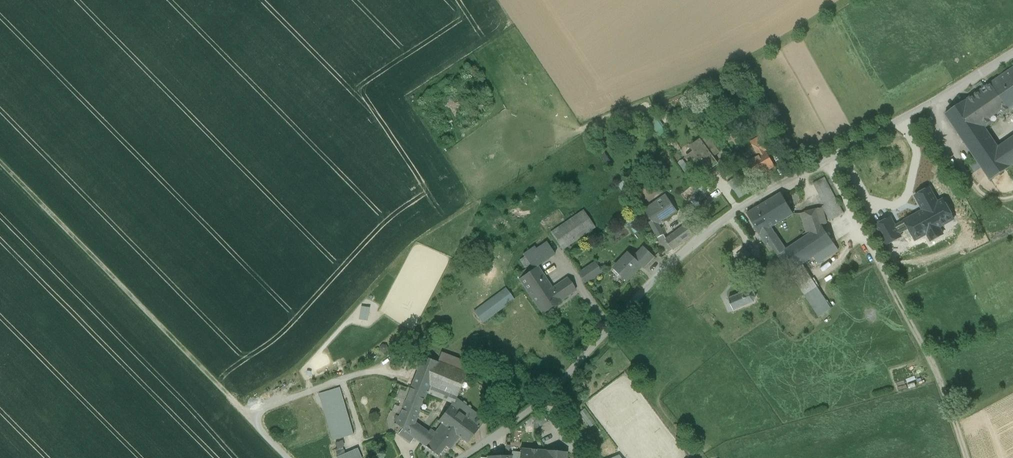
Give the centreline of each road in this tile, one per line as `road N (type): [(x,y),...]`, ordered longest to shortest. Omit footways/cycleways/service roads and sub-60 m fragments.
road 1 (track): [(1012,52),(759,196),(685,248),(556,390),(466,457)]
road 2 (track): [(0,160),(258,418)]
road 3 (track): [(967,457),(934,366),(823,161)]
road 4 (track): [(287,457),(260,426),(265,409),(369,372),(408,381)]
road 5 (track): [(938,100),(941,128),(975,189),(992,199),(1012,197)]
road 6 (track): [(412,457),(399,435),(361,440),(342,382)]

